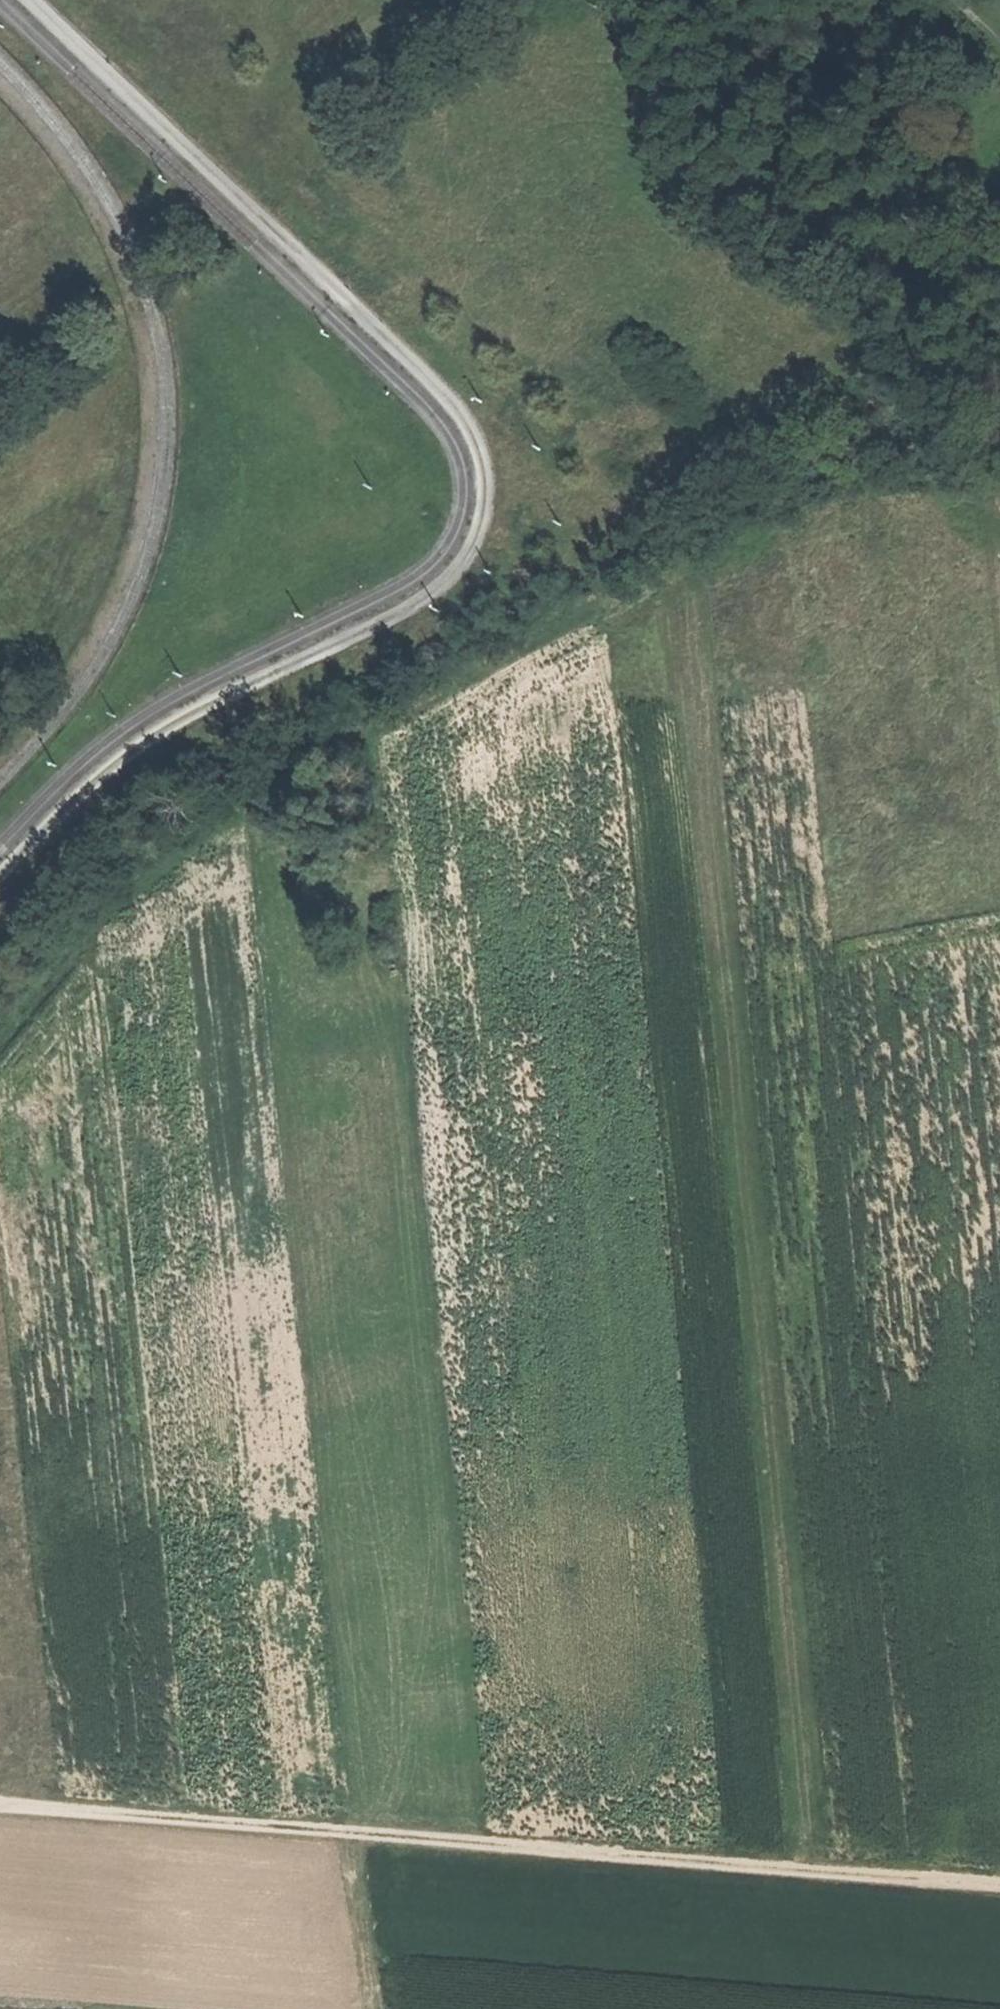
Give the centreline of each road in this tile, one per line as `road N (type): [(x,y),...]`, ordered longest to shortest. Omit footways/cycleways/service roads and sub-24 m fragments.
road 1 (track): [(0,1801),(999,1885)]
road 2 (track): [(352,1831),(380,2008)]

